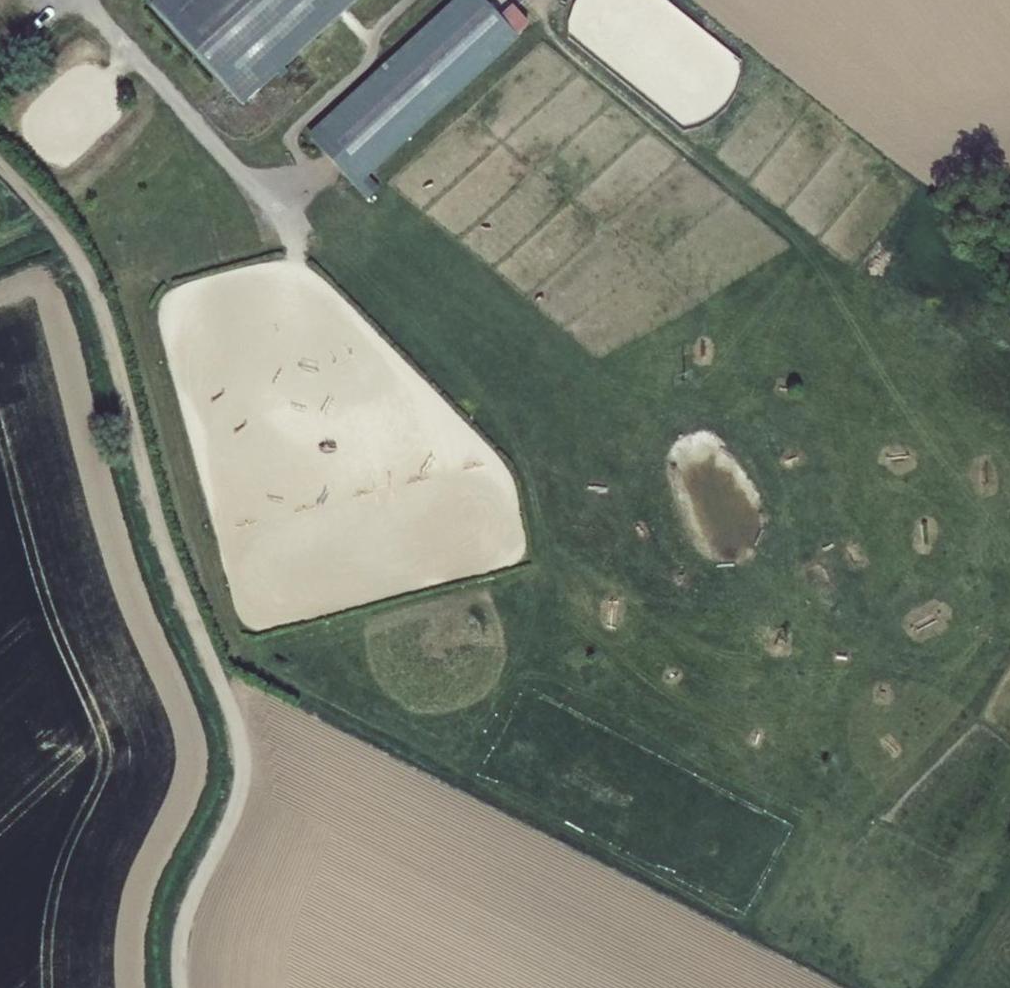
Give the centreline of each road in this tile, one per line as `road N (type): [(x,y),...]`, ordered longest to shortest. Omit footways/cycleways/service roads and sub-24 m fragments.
road 1 (track): [(0,163),(67,239),(105,312),(170,557),(238,744),(240,793),(204,873),(180,957),(182,987)]

